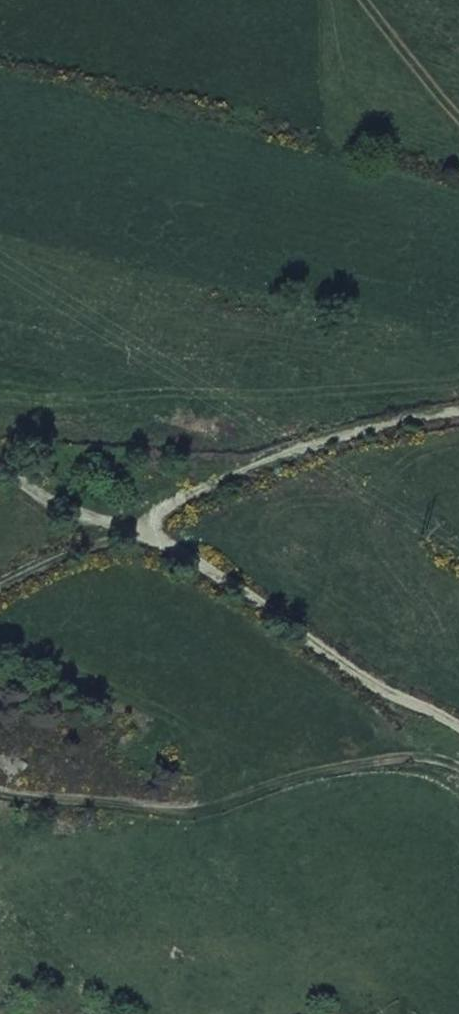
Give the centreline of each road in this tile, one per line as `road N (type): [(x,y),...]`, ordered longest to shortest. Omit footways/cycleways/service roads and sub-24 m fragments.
road 1 (track): [(0,772),(234,803),(435,765),(458,778)]
road 2 (track): [(138,534),(232,584),(378,687),(458,727)]
road 3 (track): [(138,534),(161,510),(308,447),(458,413)]
road 4 (track): [(0,459),(138,534)]
road 5 (track): [(0,574),(138,534)]

